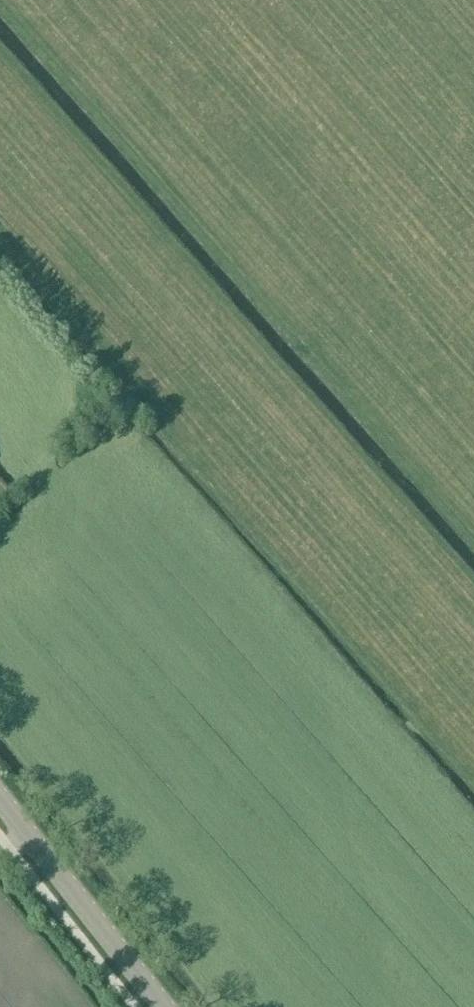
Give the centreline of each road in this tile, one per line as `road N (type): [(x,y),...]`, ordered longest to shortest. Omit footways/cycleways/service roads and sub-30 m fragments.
road 1 (tertiary): [(162,1006),(0,798)]

